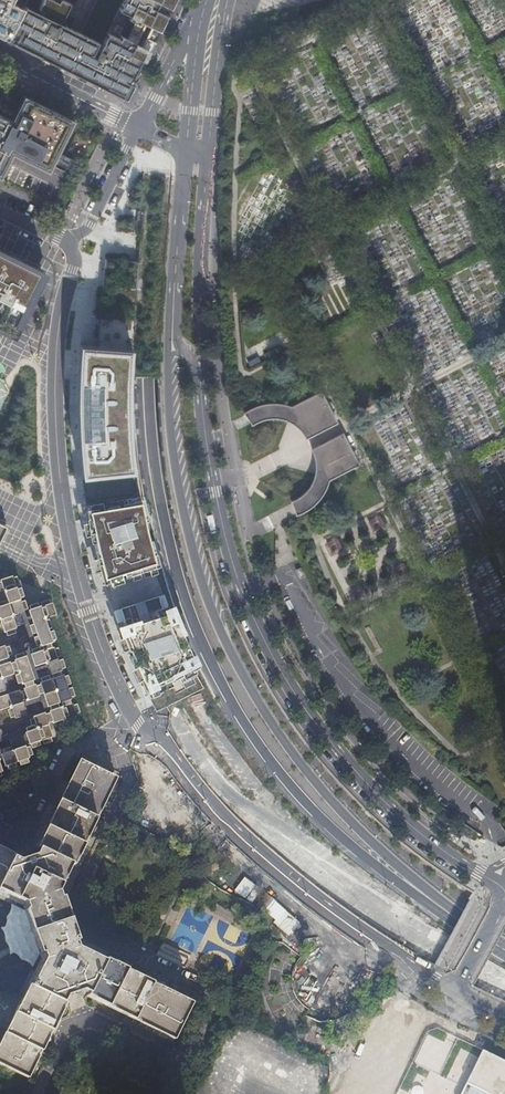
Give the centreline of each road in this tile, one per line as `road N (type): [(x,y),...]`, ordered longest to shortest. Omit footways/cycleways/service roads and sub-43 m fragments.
road 1 (motorway): [(155,0),(162,161),(151,418),(168,537),(190,614),(239,715),(307,803),(408,889),(496,944)]
road 2 (secondary): [(173,321),(169,420),(176,473),(196,563),(237,665),(351,822),(496,944)]
road 3 (tertiary): [(501,886),(386,804),(328,740),(276,662),(222,523),(201,370)]
road 4 (residential): [(81,251),(58,310),(53,350),(56,462),(74,574),(141,730)]
road 5 (unclassified): [(141,730),(245,856),(384,954)]
road 6 (tertiary): [(201,370),(208,160)]
road 7 (secondary): [(187,149),(173,321)]
road 8 (tertiary): [(208,160),(228,0)]
road 9 (residential): [(141,127),(0,57)]
road 10 (secondary): [(204,3),(187,149)]
road 11 (residential): [(204,3),(141,127)]
road 12 (residential): [(141,127),(81,251)]

